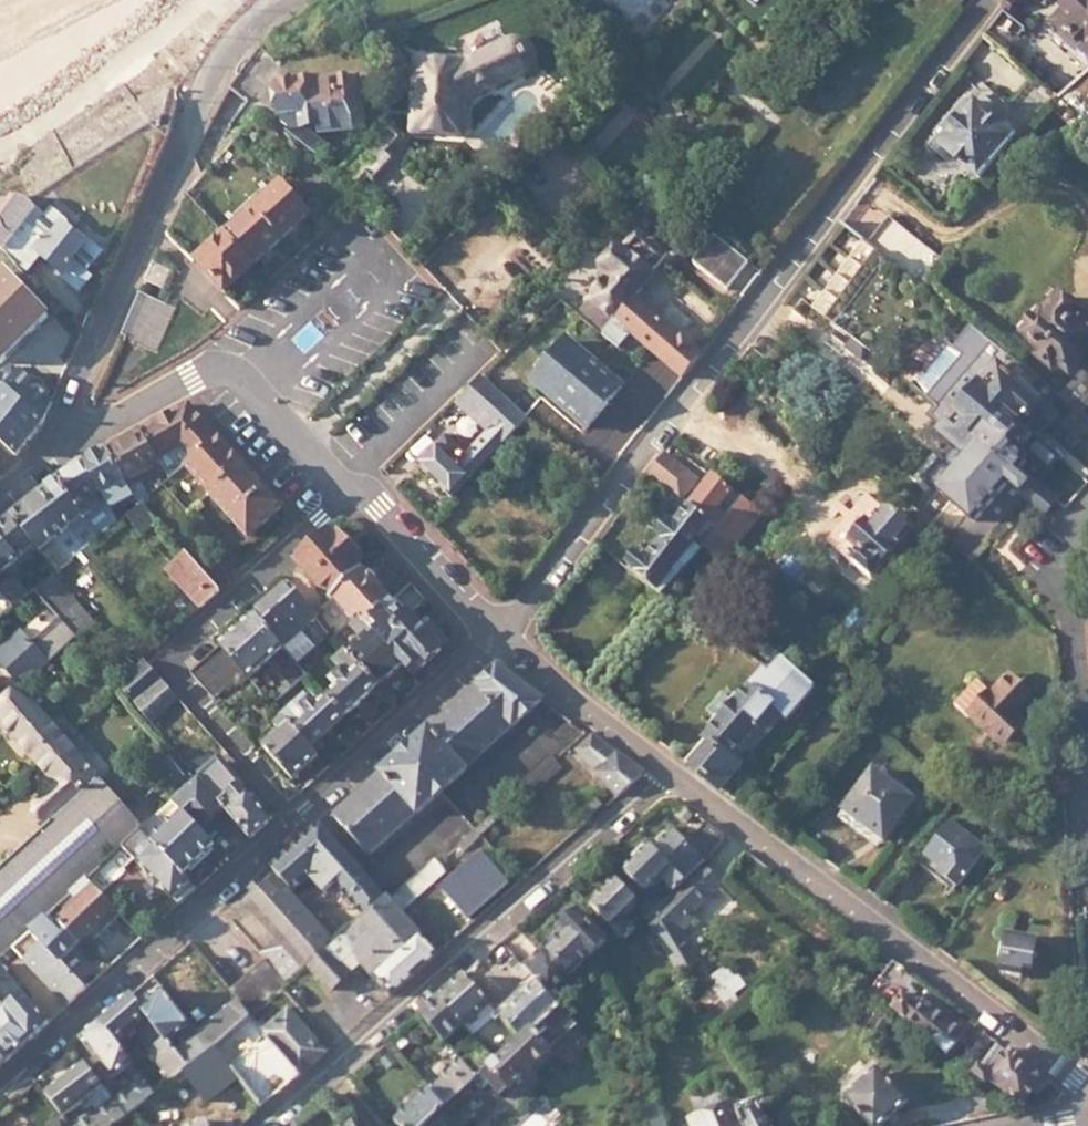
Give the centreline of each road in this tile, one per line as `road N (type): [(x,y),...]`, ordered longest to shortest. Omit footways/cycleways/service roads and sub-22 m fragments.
road 1 (residential): [(991,0),(499,631)]
road 2 (residential): [(265,1125),(670,772)]
road 3 (residential): [(670,772),(1087,1080)]
road 4 (residential): [(73,437),(69,413),(200,103),(228,47),(284,0)]
road 5 (residential): [(300,812),(175,654),(349,484)]
road 6 (residential): [(300,812),(0,1085)]
road 7 (residential): [(73,437),(186,369),(220,364),(240,374),(349,484)]
road 8 (residential): [(499,631),(300,812)]
road 9 (residential): [(499,631),(670,772)]
road 10 (residential): [(349,484),(383,502),(499,631)]

